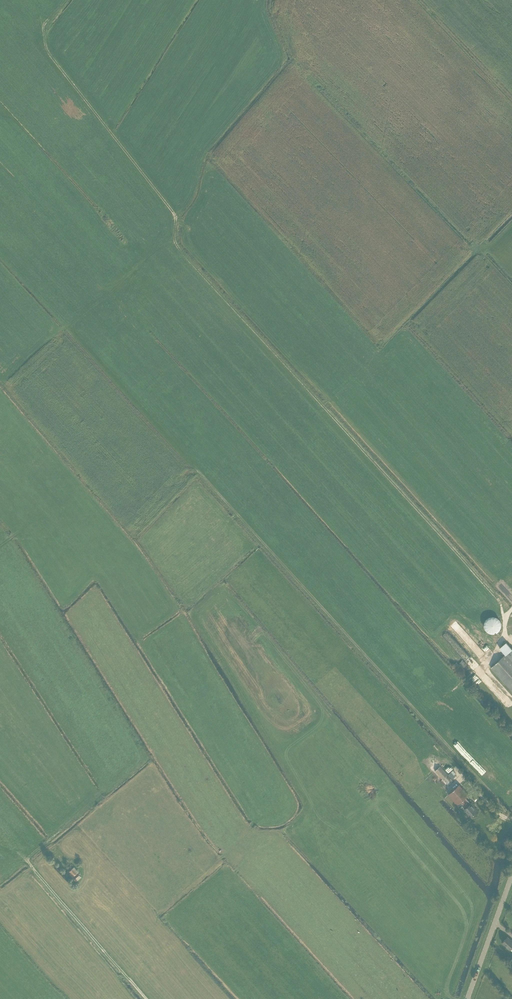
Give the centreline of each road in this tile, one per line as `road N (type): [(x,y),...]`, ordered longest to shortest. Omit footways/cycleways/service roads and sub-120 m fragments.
road 1 (track): [(64,867),(51,853),(31,866),(148,998)]
road 2 (tertiary): [(467,998),(511,876)]

